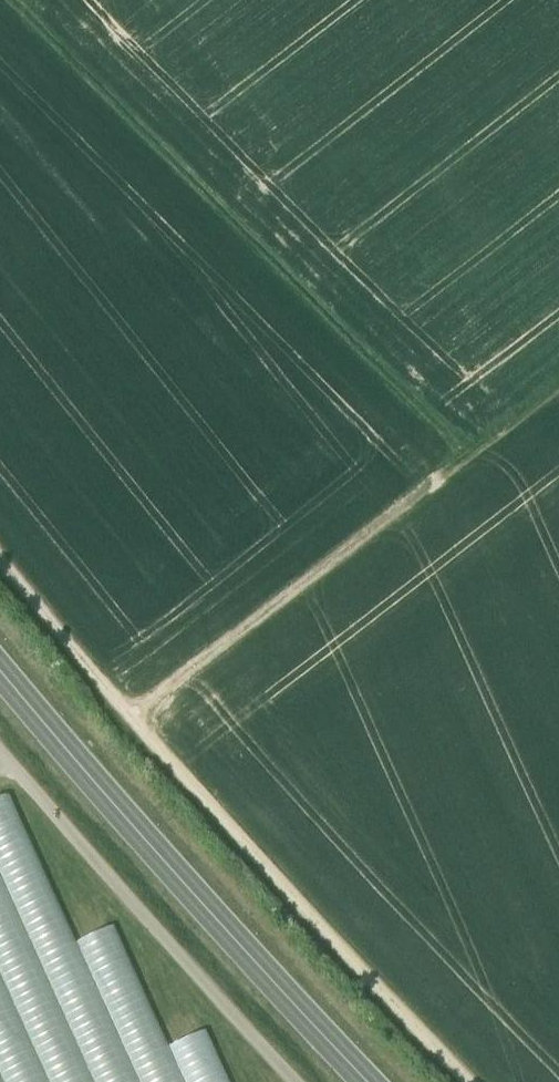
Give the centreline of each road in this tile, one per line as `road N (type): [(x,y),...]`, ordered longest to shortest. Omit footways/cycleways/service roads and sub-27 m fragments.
road 1 (track): [(11,0),(466,459)]
road 2 (secondary): [(368,1081),(0,668)]
road 3 (track): [(134,717),(466,459),(558,397)]
road 4 (track): [(478,1081),(134,717)]
road 5 (track): [(295,1081),(0,751)]
road 6 (track): [(134,717),(0,554)]

